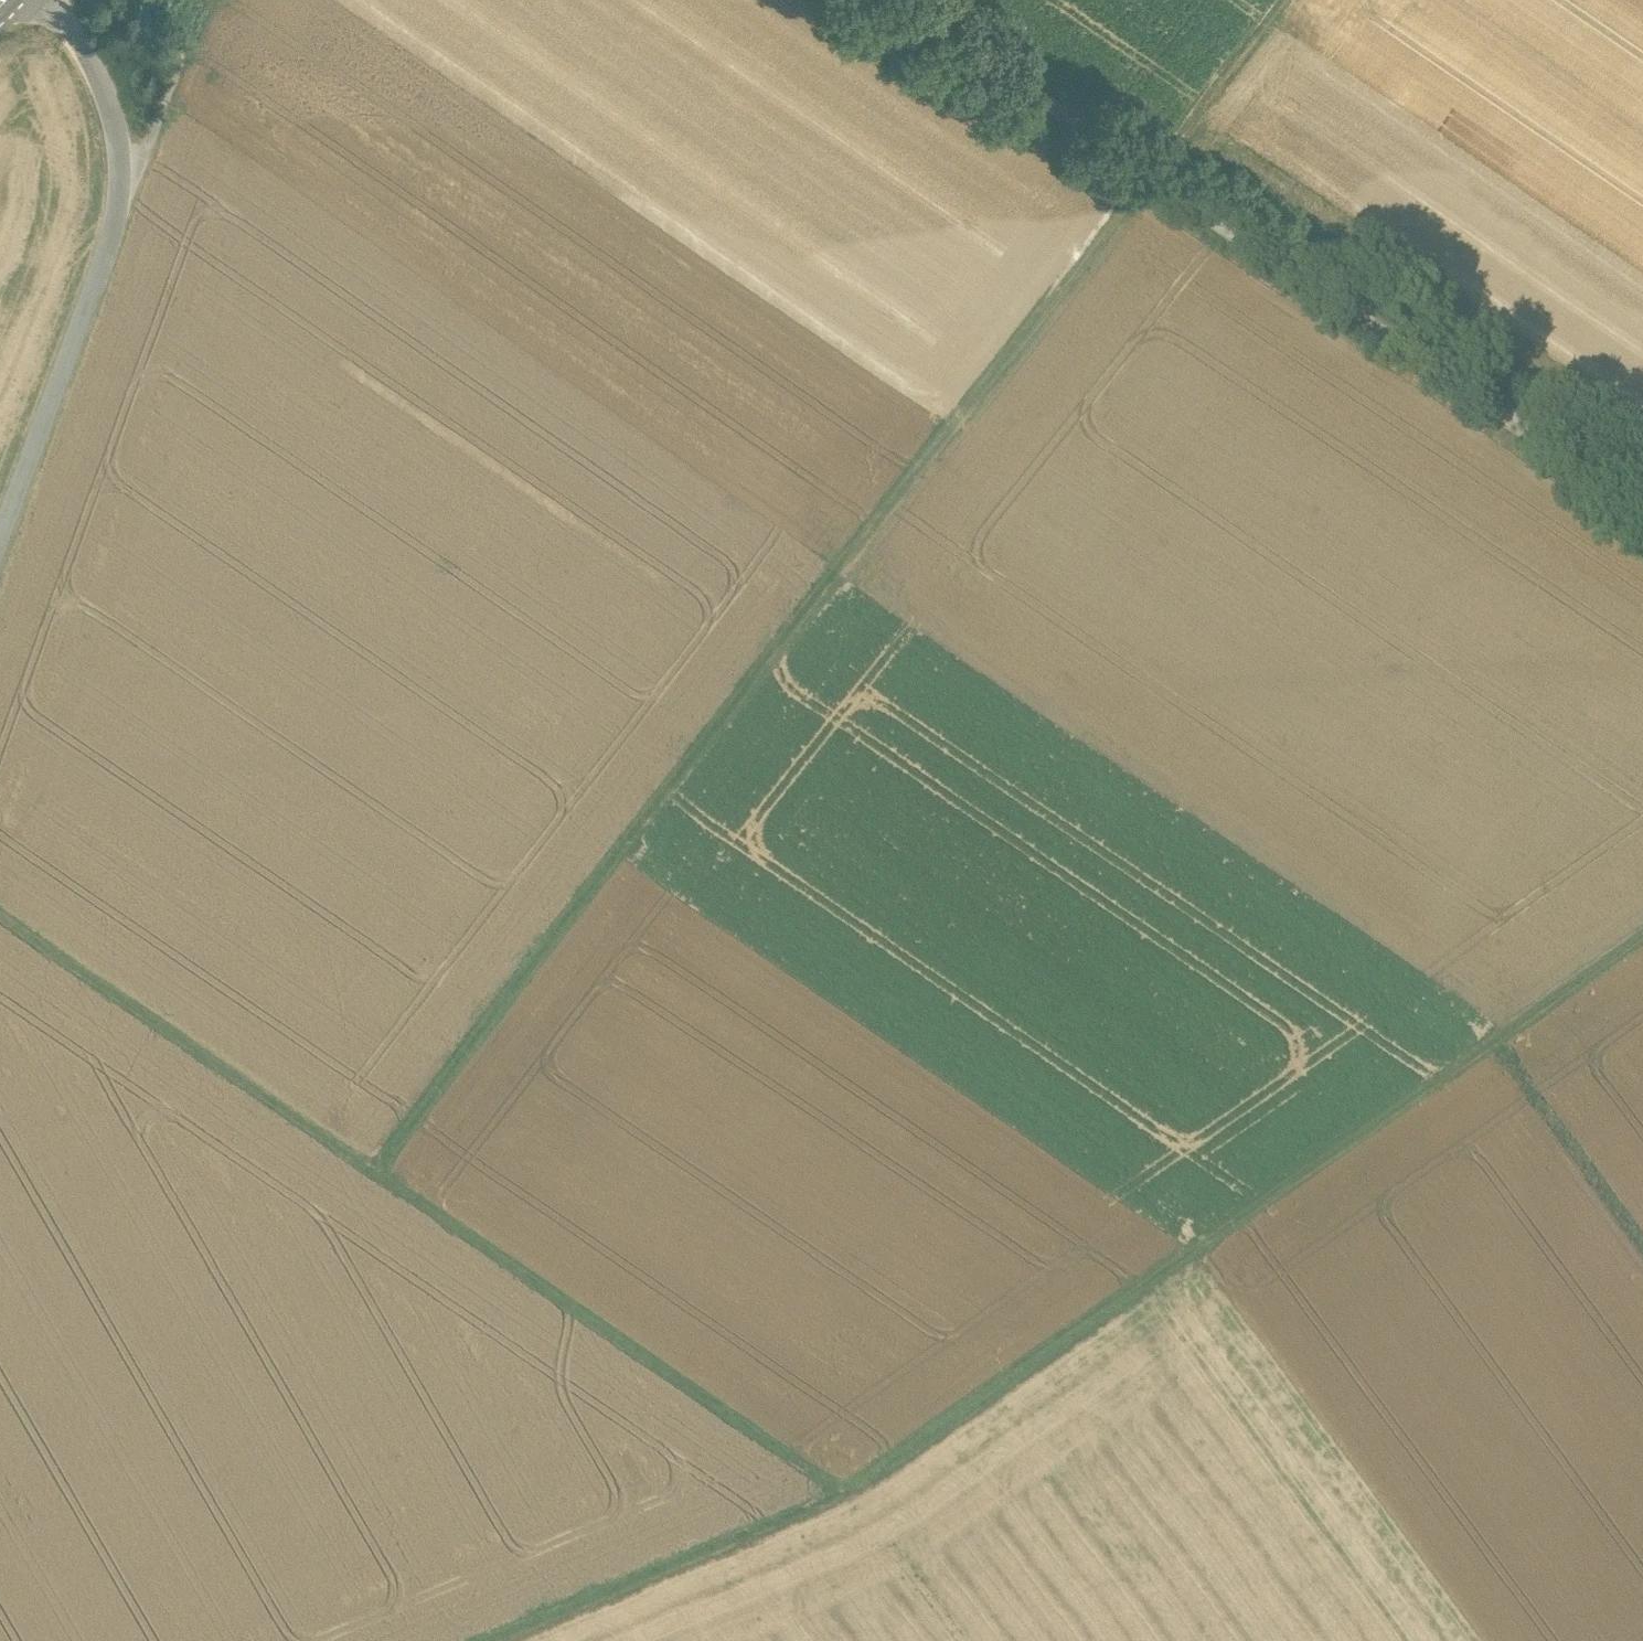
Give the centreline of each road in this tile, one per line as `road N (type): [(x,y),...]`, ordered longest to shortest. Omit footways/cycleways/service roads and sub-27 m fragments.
road 1 (track): [(0,923),(368,1175),(1284,0)]
road 2 (track): [(1642,942),(840,1500),(368,1175)]
road 3 (unclassified): [(892,0),(1642,512)]
road 4 (residential): [(34,0),(87,63),(118,133),(116,216),(0,541)]
road 5 (track): [(840,1500),(496,1640)]
road 6 (track): [(190,37),(141,163),(117,165)]

